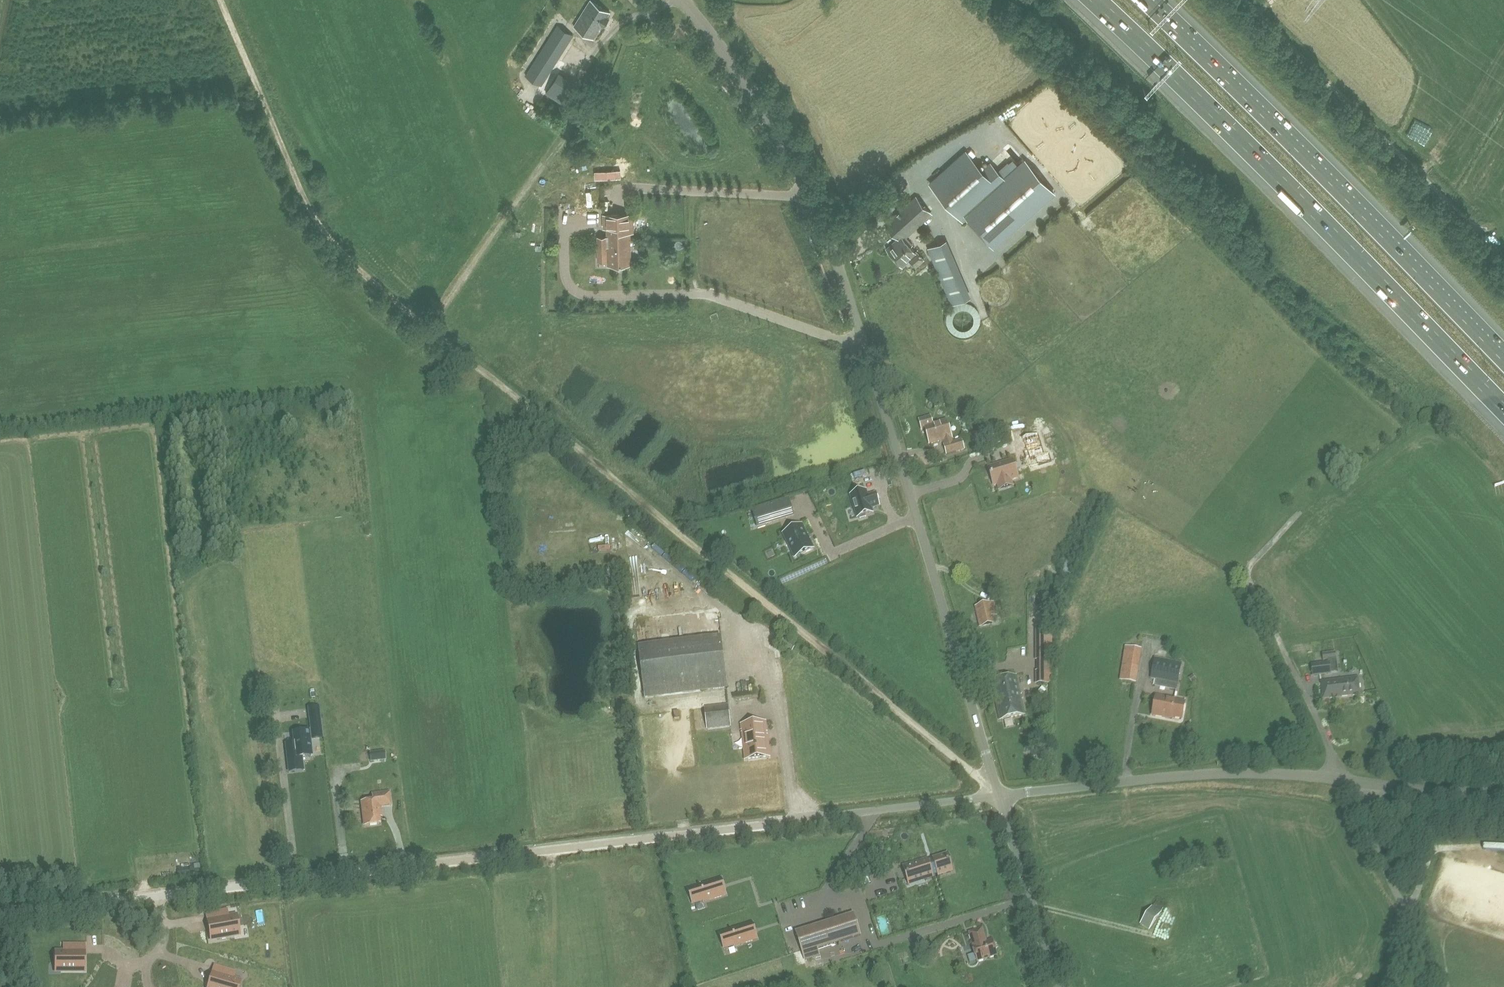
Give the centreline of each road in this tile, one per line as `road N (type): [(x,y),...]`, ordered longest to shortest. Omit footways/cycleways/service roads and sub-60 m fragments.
road 1 (track): [(224,0),(270,119),(335,241),(1001,796)]
road 2 (unclassified): [(1001,796),(831,246),(758,105),(682,0)]
road 3 (unclassified): [(254,887),(1001,796)]
road 4 (motorway): [(1096,0),(1503,410)]
road 5 (motorway): [(1503,356),(1146,0)]
road 6 (unclassified): [(1001,796),(1218,774),(1371,784)]
road 7 (track): [(0,916),(254,887)]
road 8 (unclassified): [(1057,986),(1001,796)]
road 9 (unclassified): [(1408,919),(1367,816),(1371,784)]
road 10 (track): [(1503,845),(1441,848),(1408,919)]
road 11 (unclassified): [(1371,784),(1503,791)]

